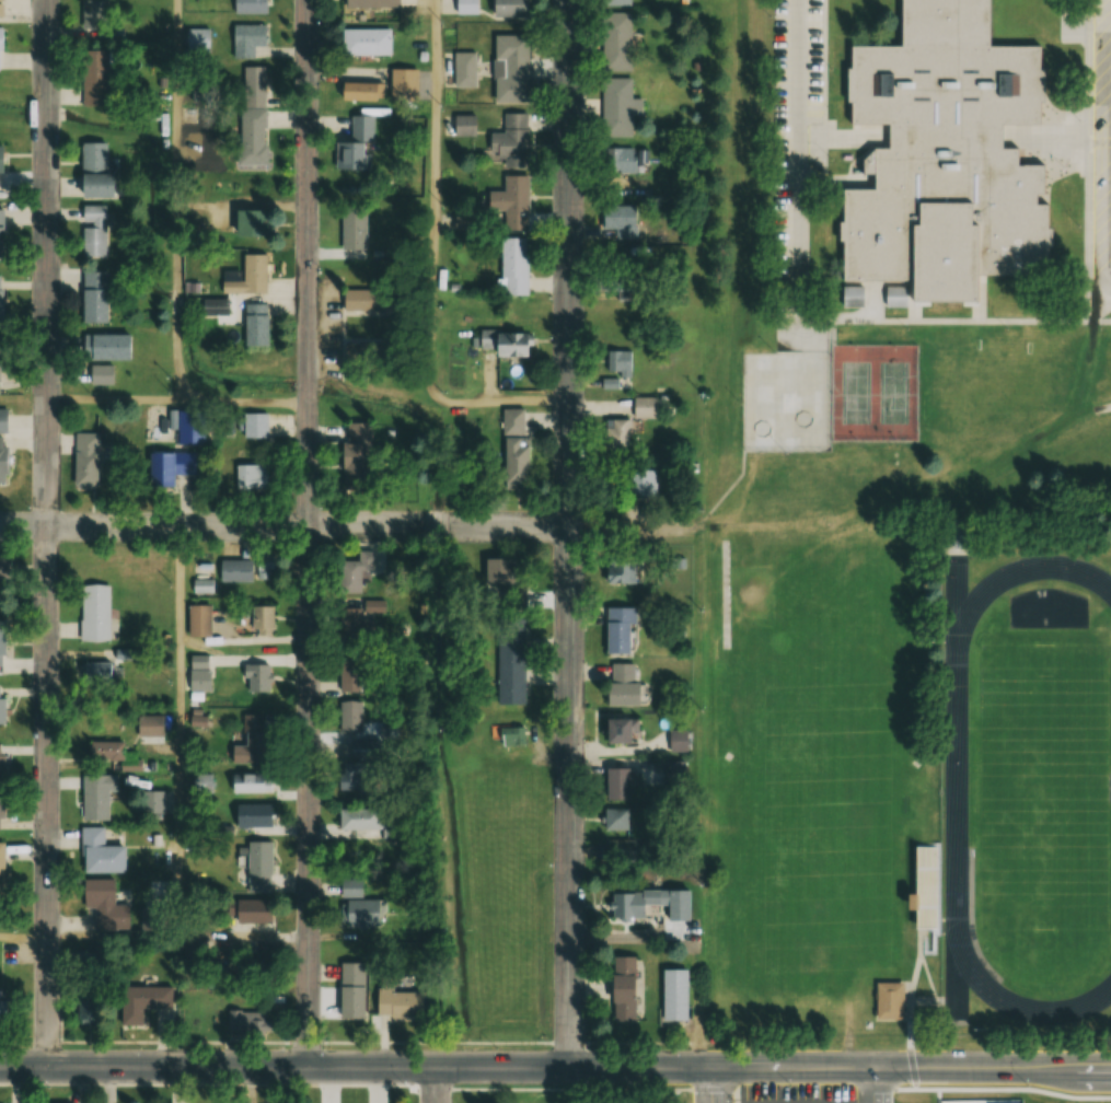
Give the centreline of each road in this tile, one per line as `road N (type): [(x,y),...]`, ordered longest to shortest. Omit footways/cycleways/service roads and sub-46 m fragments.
road 1 (tertiary): [(1110,1068),(0,1067)]
road 2 (residential): [(570,1068),(568,0)]
road 3 (residential): [(48,1068),(46,0)]
road 4 (residential): [(309,1067),(307,0)]
road 5 (residential): [(691,526),(0,526)]

